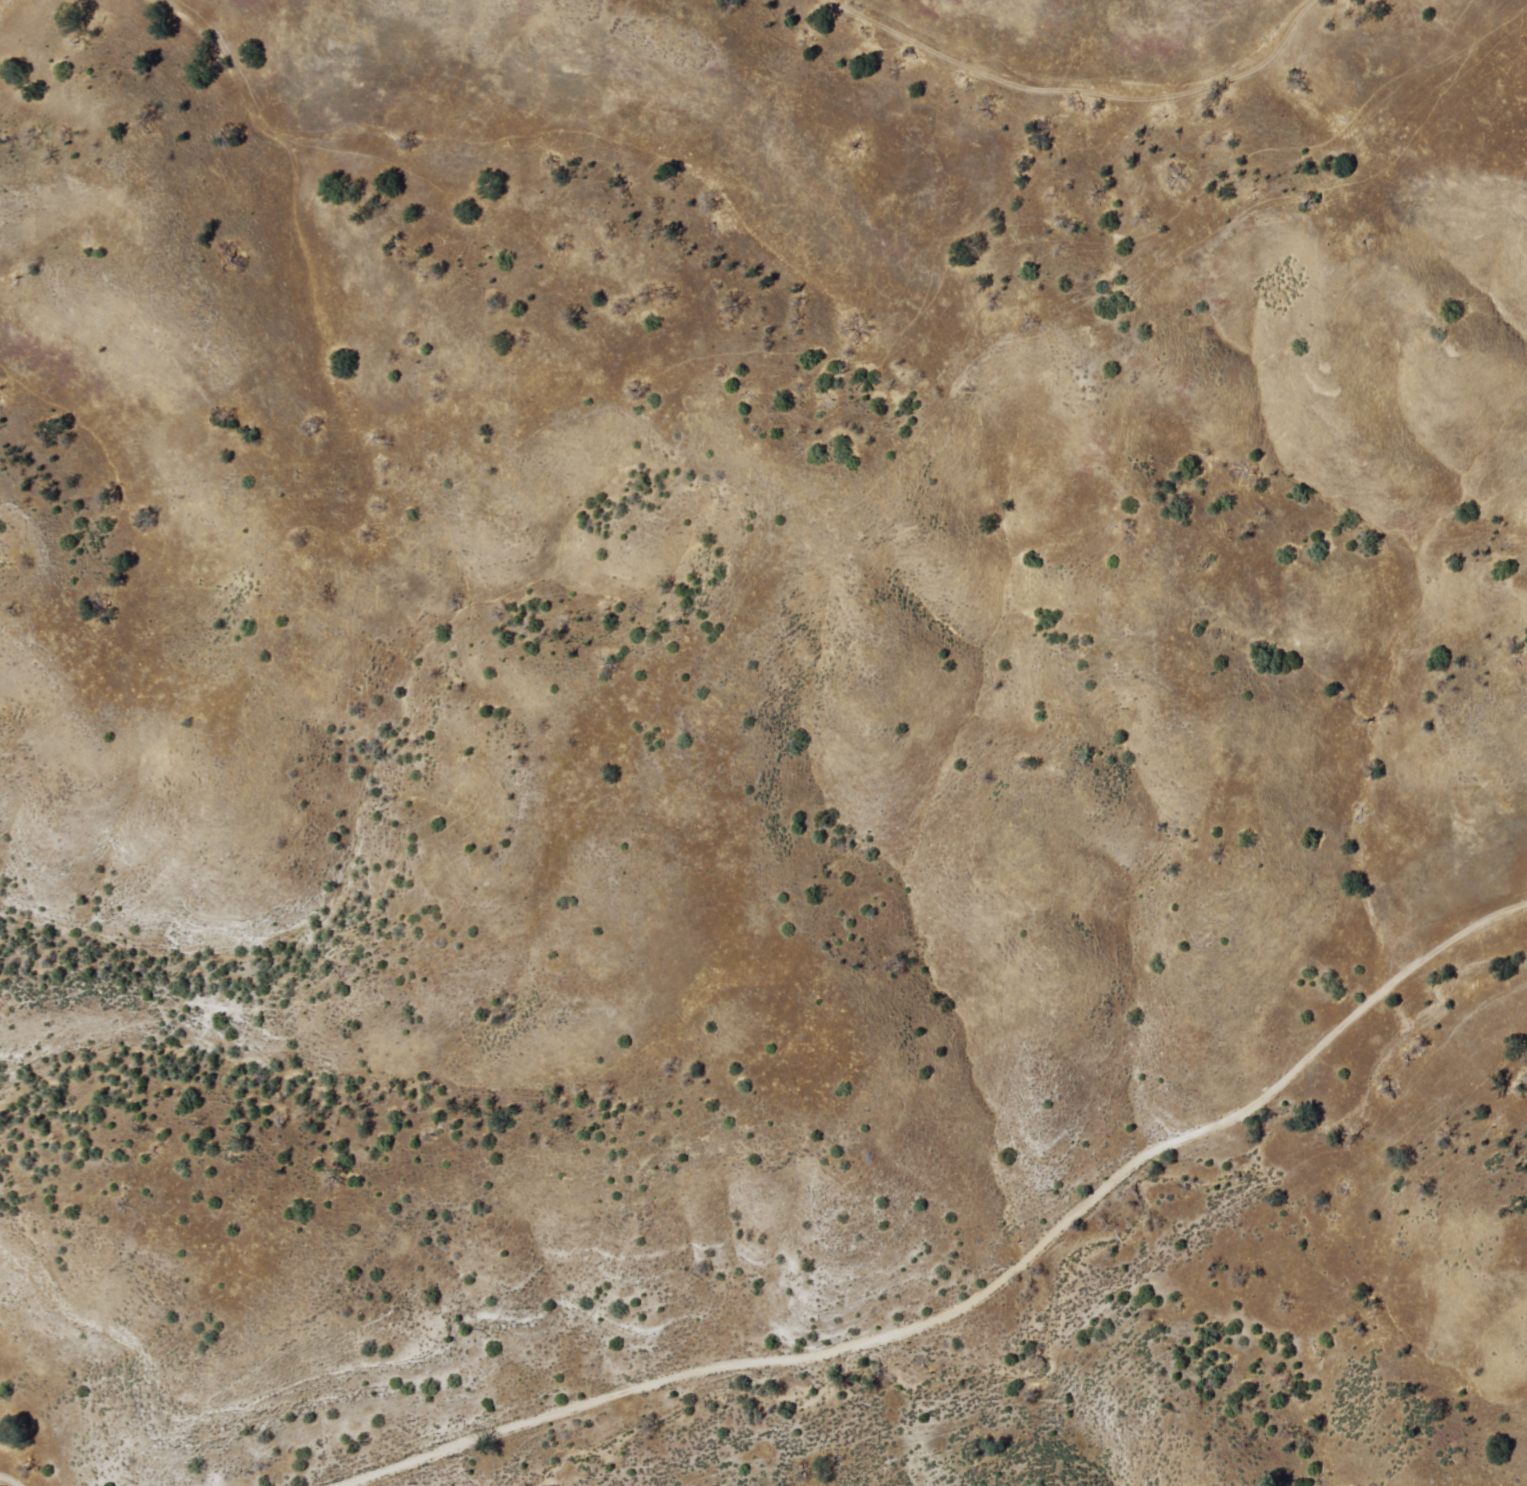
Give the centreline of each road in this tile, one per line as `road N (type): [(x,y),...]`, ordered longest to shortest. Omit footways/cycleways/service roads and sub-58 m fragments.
road 1 (track): [(335,1485),(551,1409),(717,1364),(822,1355),(919,1324),(987,1289),(1151,1147),(1248,1107),(1428,948),(1526,908)]
road 2 (track): [(833,0),(1013,84),(1130,98),(1254,67),(1302,8),(1321,0)]

